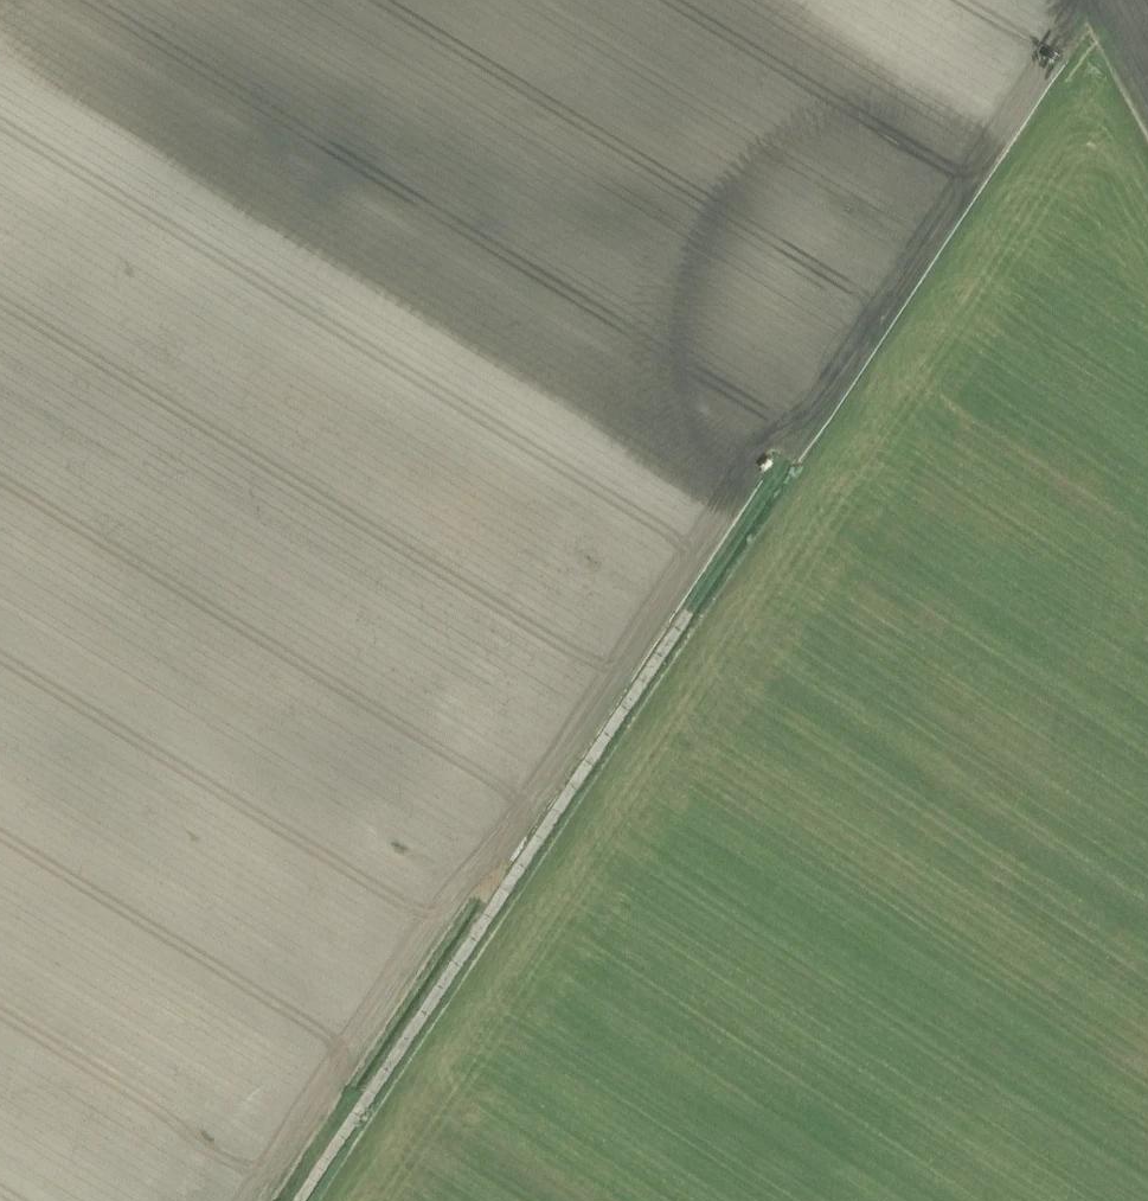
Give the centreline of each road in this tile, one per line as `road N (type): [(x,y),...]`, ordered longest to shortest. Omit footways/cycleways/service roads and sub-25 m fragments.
road 1 (track): [(666,617),(293,1200)]

